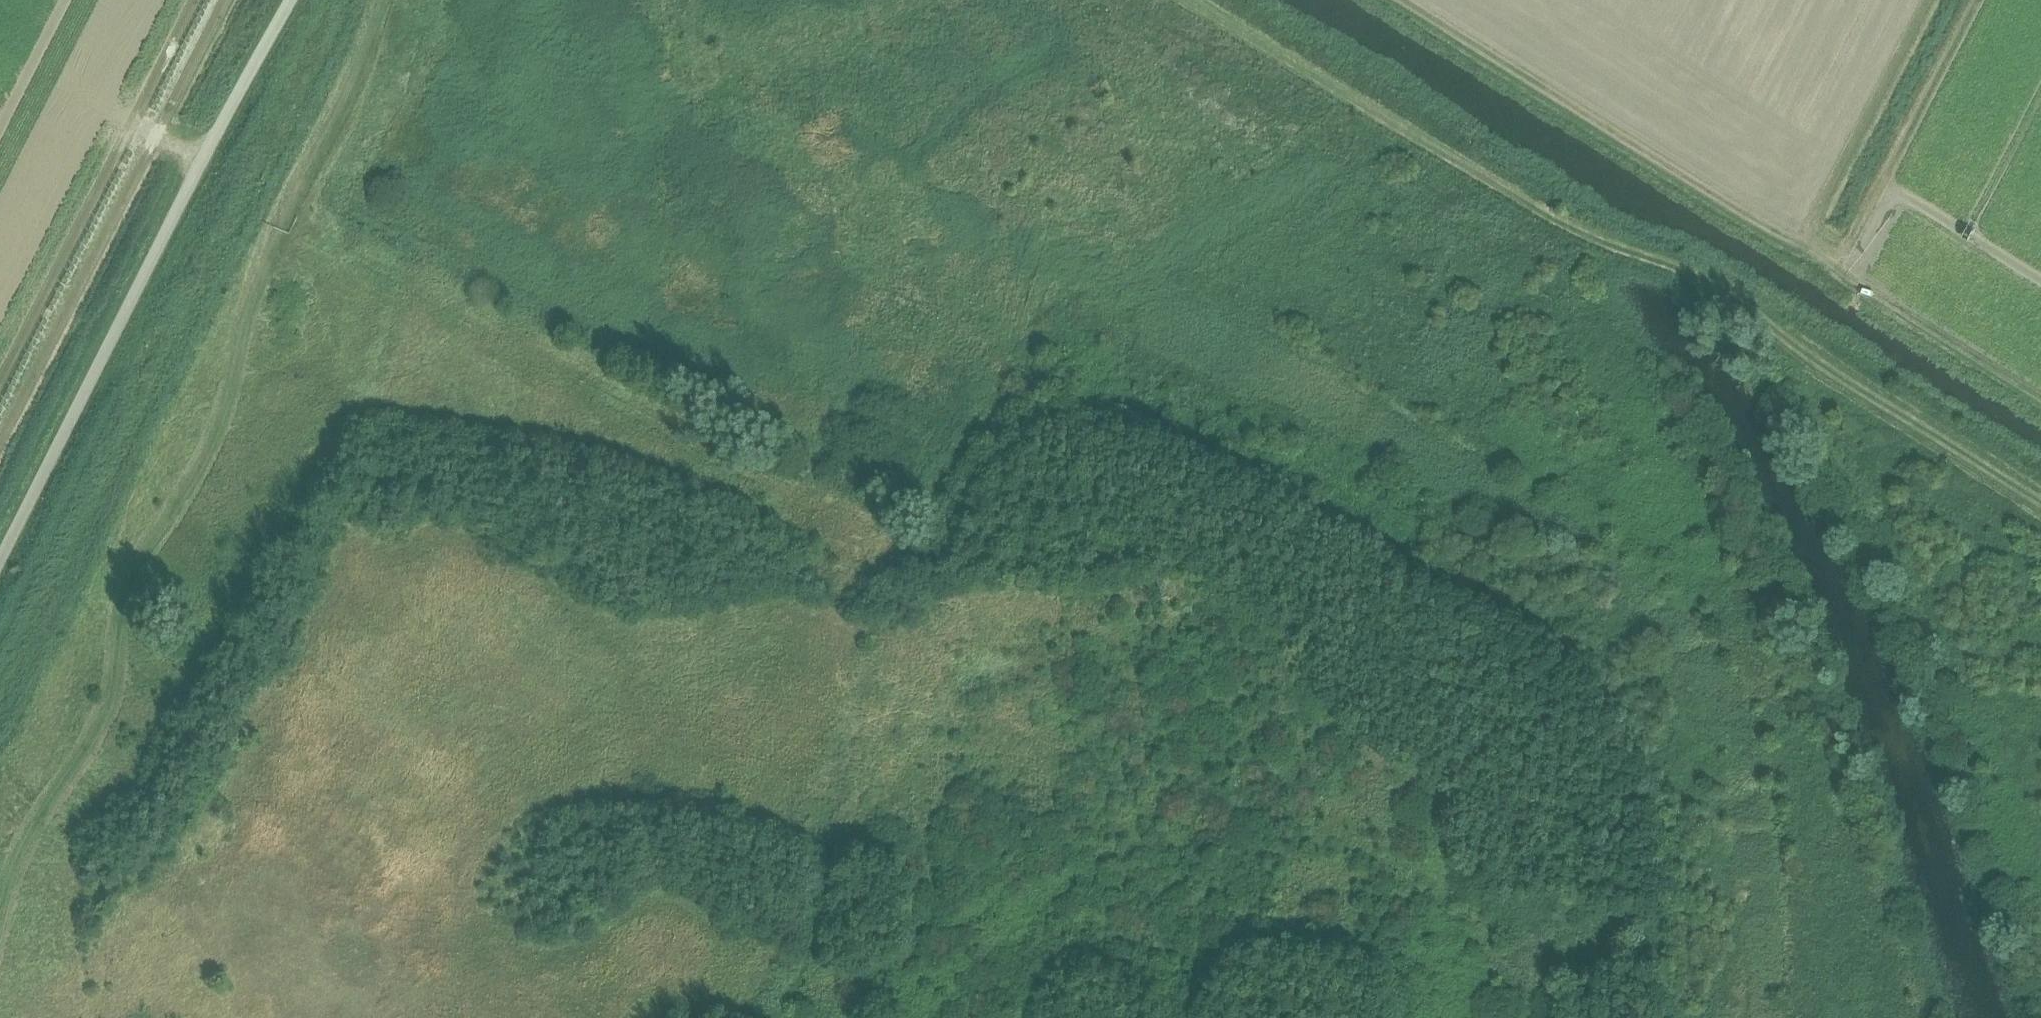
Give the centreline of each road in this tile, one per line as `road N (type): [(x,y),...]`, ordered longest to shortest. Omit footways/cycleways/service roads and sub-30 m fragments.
road 1 (unclassified): [(0,556),(289,0)]

